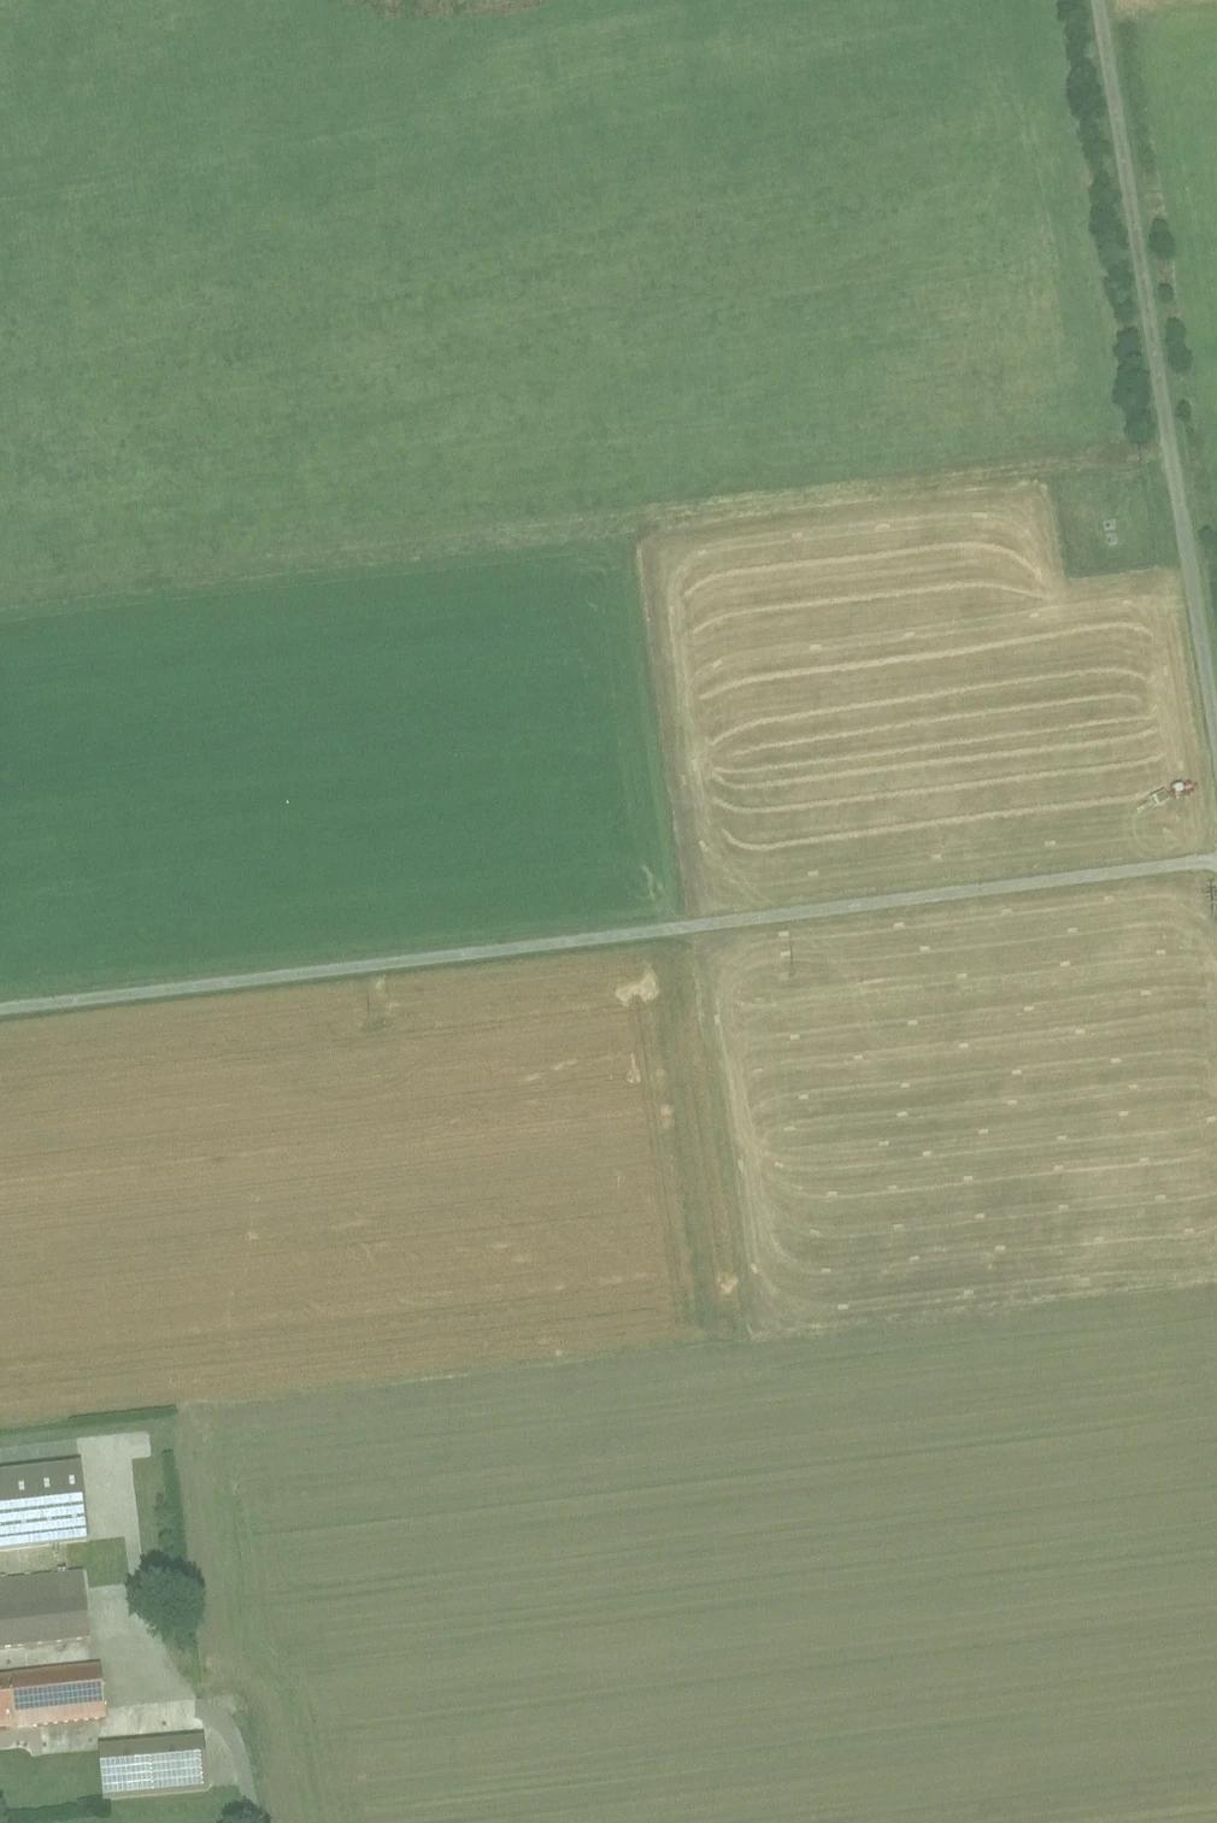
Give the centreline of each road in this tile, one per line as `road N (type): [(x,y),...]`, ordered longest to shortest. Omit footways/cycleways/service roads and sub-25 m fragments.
road 1 (residential): [(1095,0),(1216,764)]

